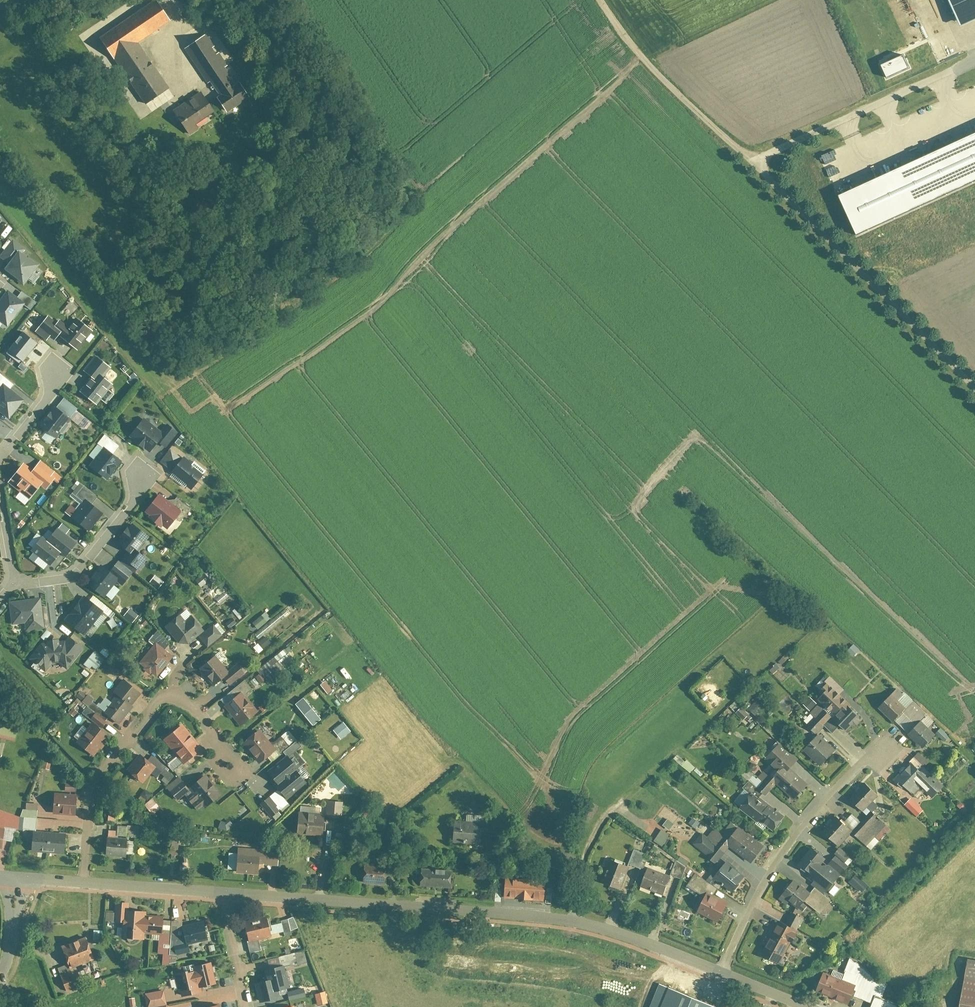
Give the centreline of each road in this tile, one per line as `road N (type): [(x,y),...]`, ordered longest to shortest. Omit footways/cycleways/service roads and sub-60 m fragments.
road 1 (unclassified): [(721,974),(556,918),(226,894)]
road 2 (residential): [(974,389),(760,164)]
road 3 (residential): [(84,885),(92,788),(158,702),(169,695),(198,706),(229,754)]
road 4 (residential): [(891,742),(780,860),(721,974)]
road 5 (residential): [(974,60),(760,164)]
road 6 (track): [(601,0),(647,62),(760,164)]
road 7 (residential): [(12,585),(63,581),(81,569),(144,479)]
road 8 (unclassified): [(226,894),(84,885)]

